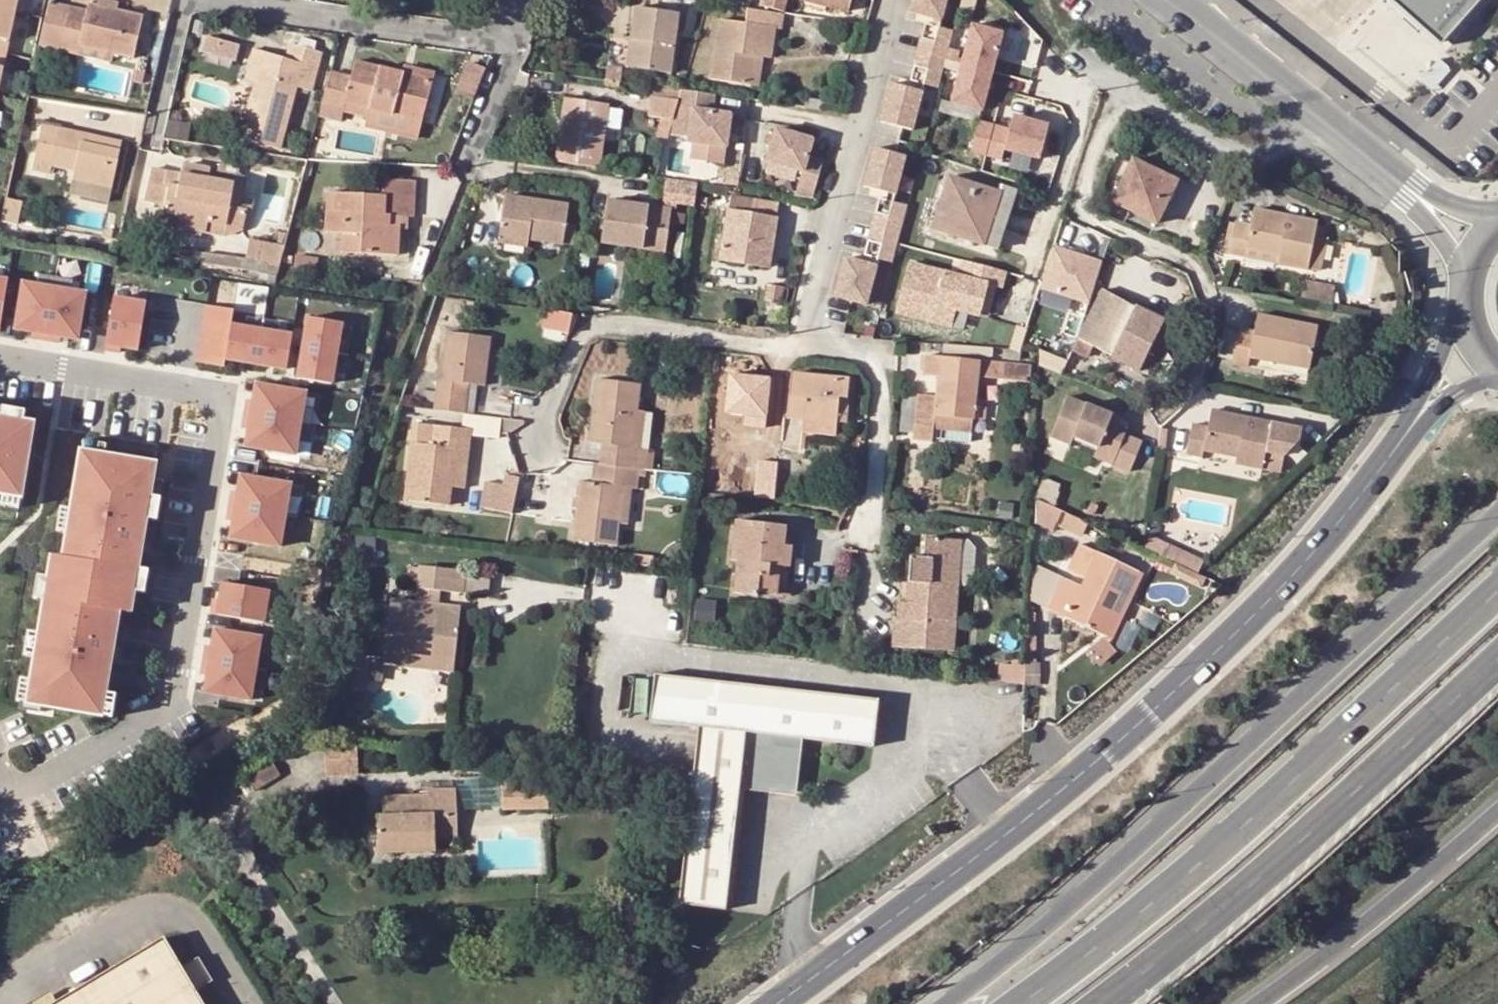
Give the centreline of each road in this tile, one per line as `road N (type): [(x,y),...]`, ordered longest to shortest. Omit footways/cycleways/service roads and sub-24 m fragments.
road 1 (tertiary): [(1379,467),(1306,562),(1103,755),(777,1003)]
road 2 (trunk): [(1497,514),(999,980),(963,1003)]
road 3 (residential): [(0,359),(186,393),(206,403),(220,430),(177,684),(165,709),(110,750),(0,746)]
road 4 (trunk): [(1497,585),(1316,755),(1026,1003)]
road 5 (trunk): [(1108,1003),(1497,659)]
road 6 (residential): [(896,0),(800,347)]
road 7 (residential): [(800,347),(596,328),(580,338),(537,445)]
road 8 (trunk): [(1256,1003),(1328,955),(1497,810)]
road 9 (residential): [(508,42),(226,16)]
road 10 (residential): [(1090,77),(1229,151),(1268,156),(1327,125)]
road 11 (residential): [(800,347),(850,352),(868,361),(877,380),(870,497),(858,530)]
road 12 (residential): [(1163,0),(1327,125)]
road 13 (tertiary): [(1470,305),(1379,467)]
road 14 (residential): [(508,42),(500,122),(469,220)]
road 15 (tertiary): [(1379,467),(1455,395),(1497,377)]
road 16 (residential): [(1402,187),(1452,255),(1470,299)]

